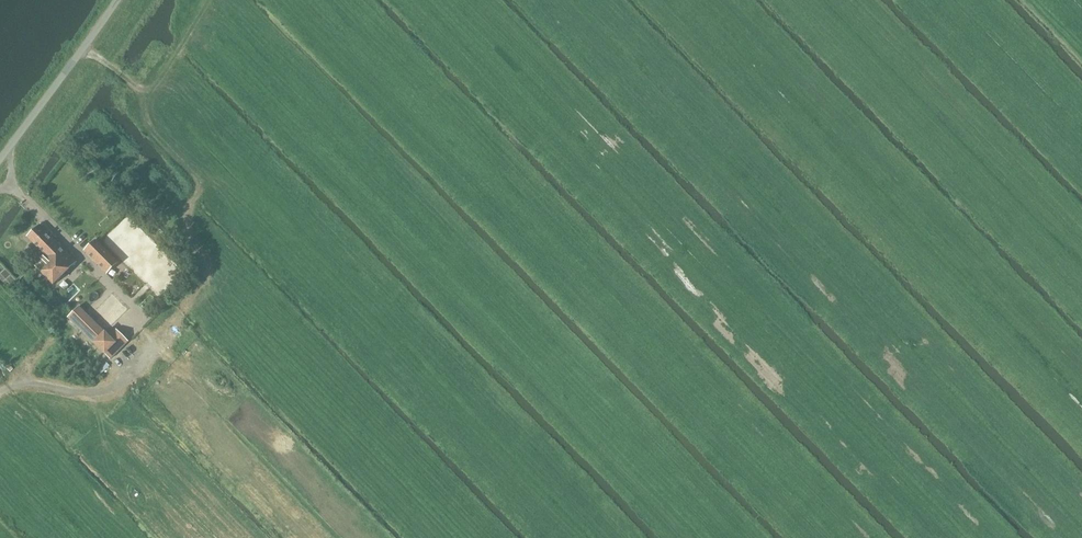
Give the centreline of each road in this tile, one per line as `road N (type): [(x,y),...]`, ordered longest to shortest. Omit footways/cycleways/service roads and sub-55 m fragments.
road 1 (track): [(145,95),(145,126),(198,188),(184,227),(211,263),(207,274),(124,382),(102,391),(38,383),(0,391)]
road 2 (unclassified): [(0,161),(116,0)]
road 3 (track): [(17,190),(83,261),(117,315)]

